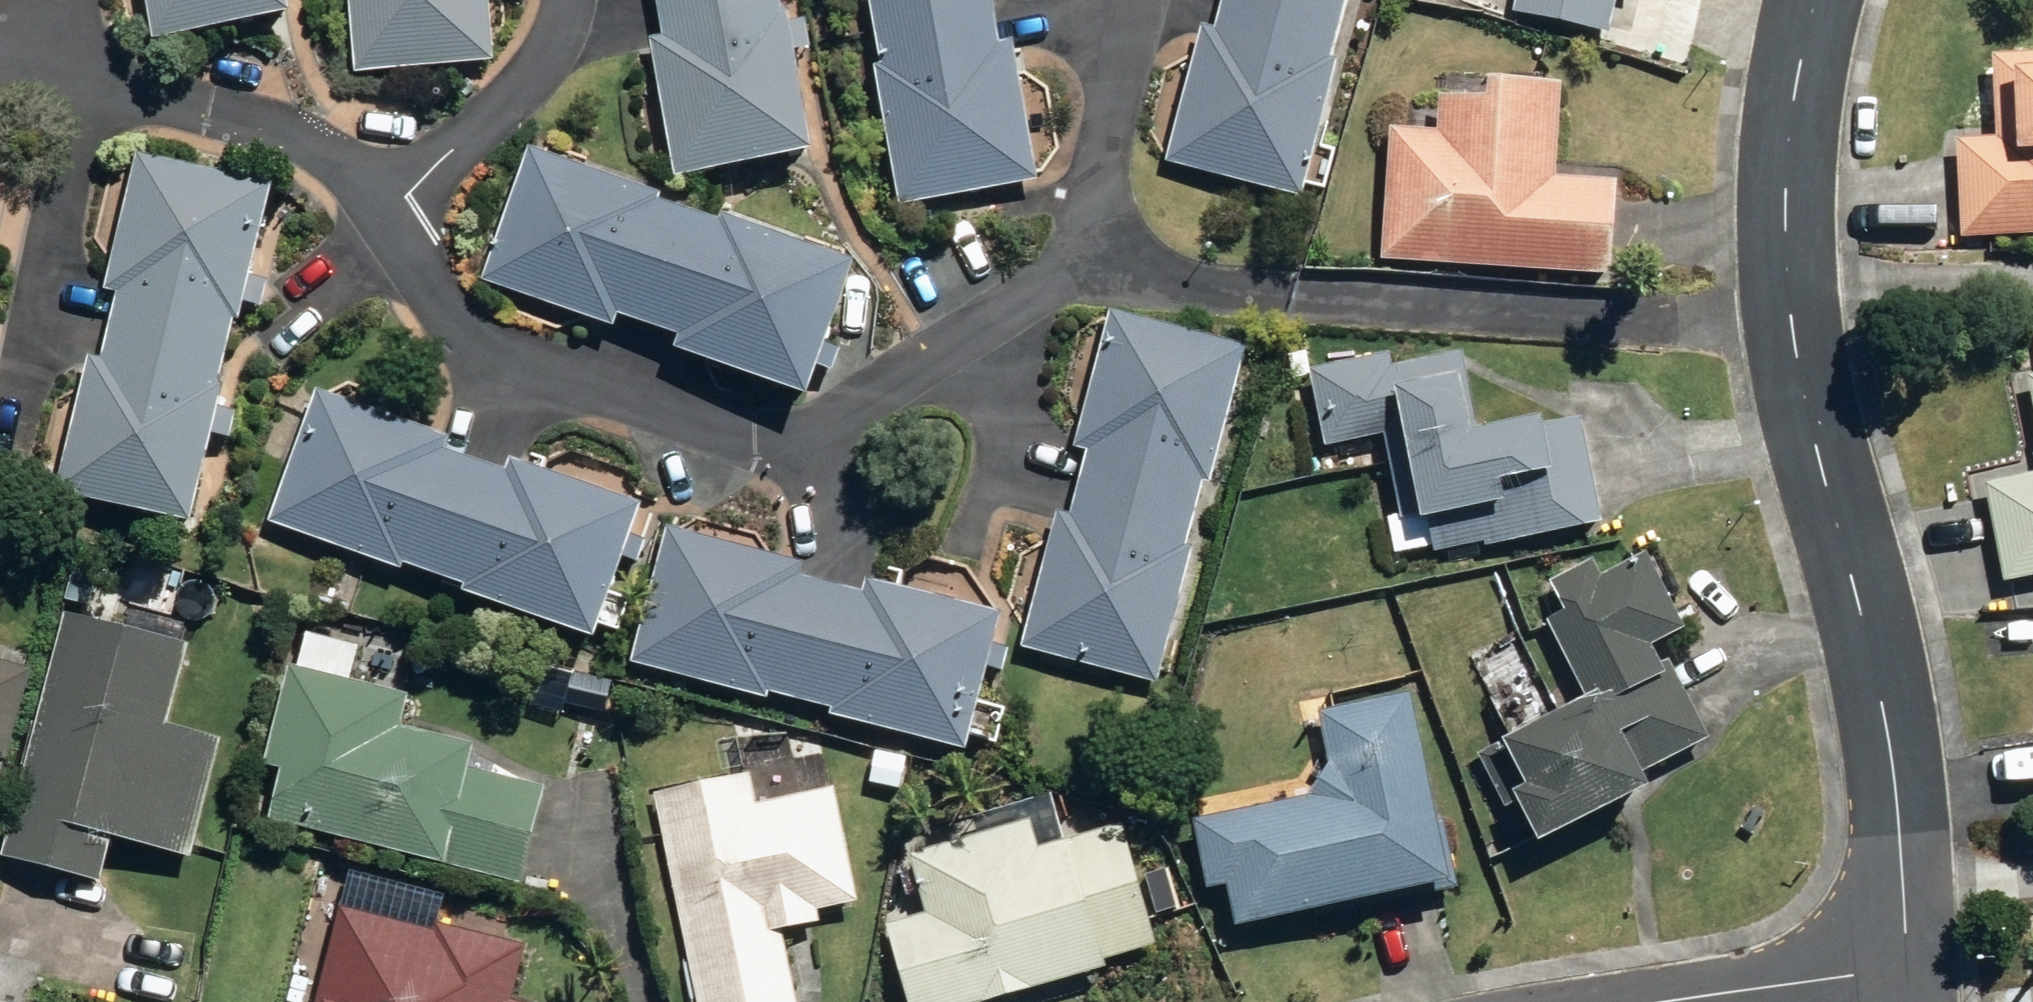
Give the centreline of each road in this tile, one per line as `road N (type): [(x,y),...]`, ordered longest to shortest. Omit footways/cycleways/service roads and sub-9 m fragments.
road 1 (residential): [(395,195),(421,273),(464,331),(745,424),(830,422),(1090,261)]
road 2 (residential): [(1090,261),(1208,289),(1793,327)]
road 3 (residential): [(1911,974),(1889,721),(1827,502),(1793,327)]
road 4 (residential): [(1793,327),(1788,151),(1815,0)]
road 5 (residential): [(92,91),(201,101),(303,139),(395,195)]
road 6 (residential): [(569,0),(537,68),(395,195)]
road 7 (residential): [(1090,261),(1131,0)]
road 8 (residential): [(1715,1001),(1911,974)]

